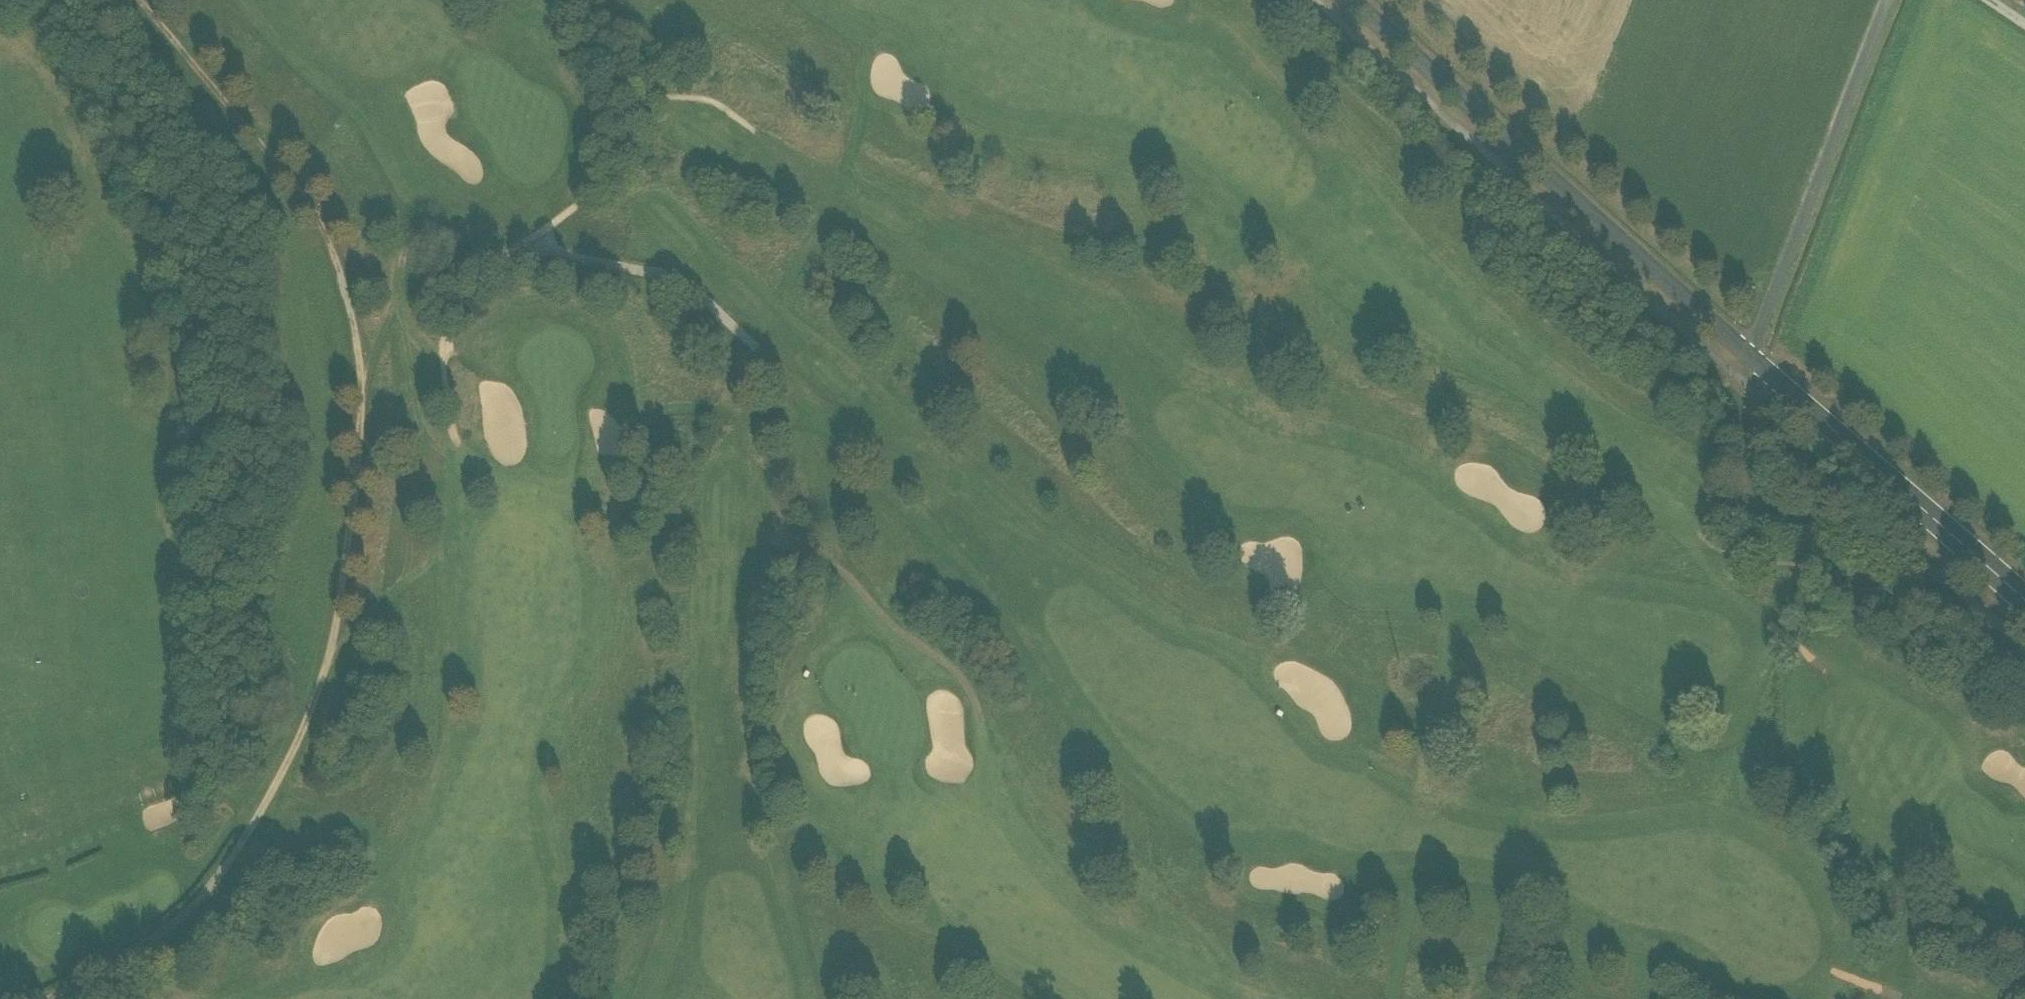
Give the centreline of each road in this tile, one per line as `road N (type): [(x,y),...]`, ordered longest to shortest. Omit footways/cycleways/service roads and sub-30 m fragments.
road 1 (tertiary): [(1346,0),(1746,353)]
road 2 (residential): [(1746,353),(1888,0)]
road 3 (tertiary): [(1746,353),(2024,595)]

